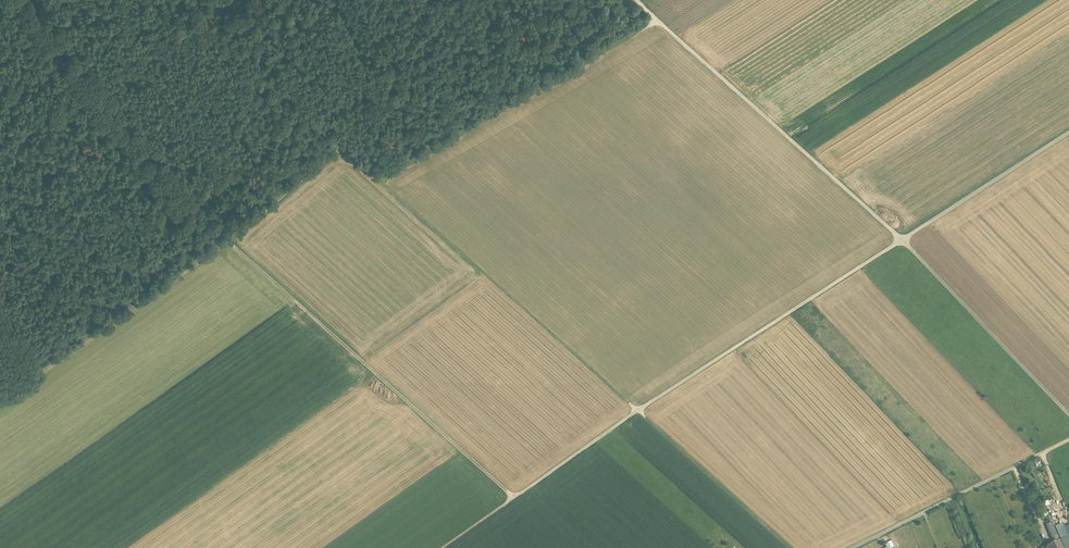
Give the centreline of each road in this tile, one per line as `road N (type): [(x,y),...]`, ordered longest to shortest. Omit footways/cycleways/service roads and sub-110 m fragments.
road 1 (track): [(444,547),(637,410),(1068,132)]
road 2 (track): [(659,21),(381,180),(637,410)]
road 3 (track): [(0,403),(228,241),(75,98),(5,0)]
road 4 (track): [(1068,415),(902,240),(637,0)]
road 5 (track): [(514,498),(228,241),(343,146),(381,180)]
road 6 (track): [(853,547),(1068,440)]
road 7 (track): [(792,547),(637,410)]
road 8 (track): [(199,11),(343,146)]

